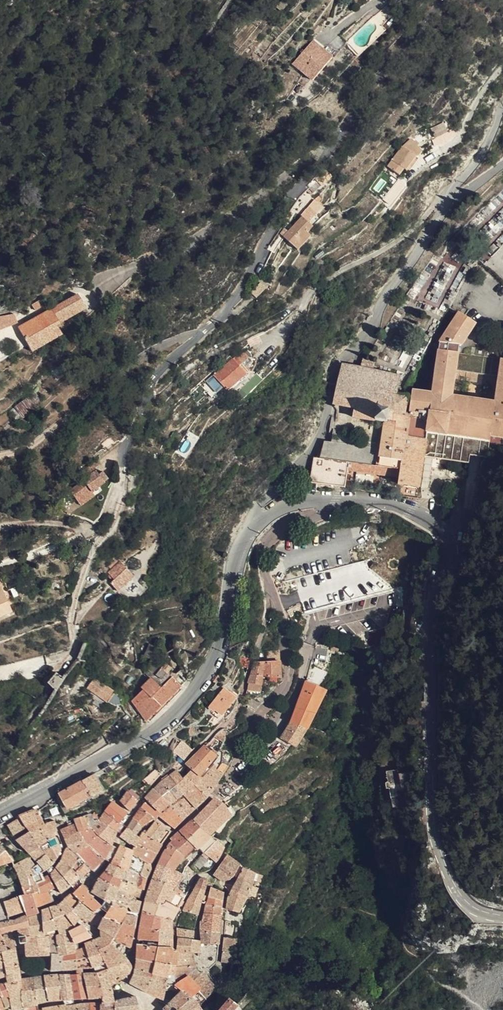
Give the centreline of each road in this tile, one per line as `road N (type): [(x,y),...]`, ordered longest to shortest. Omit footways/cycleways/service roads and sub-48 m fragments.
road 1 (tertiary): [(335,500),(411,513),(446,539),(449,558),(430,613),(434,824),(465,900),(502,916)]
road 2 (unclassified): [(443,0),(293,196),(229,305),(152,381),(148,400)]
road 3 (tertiary): [(0,815),(144,736),(187,699),(215,657),(236,556),(255,524)]
road 4 (residential): [(335,500),(264,548),(289,674),(235,767)]
road 5 (unclassified): [(447,201),(339,361)]
road 6 (residential): [(339,361),(323,430),(251,514),(255,524)]

